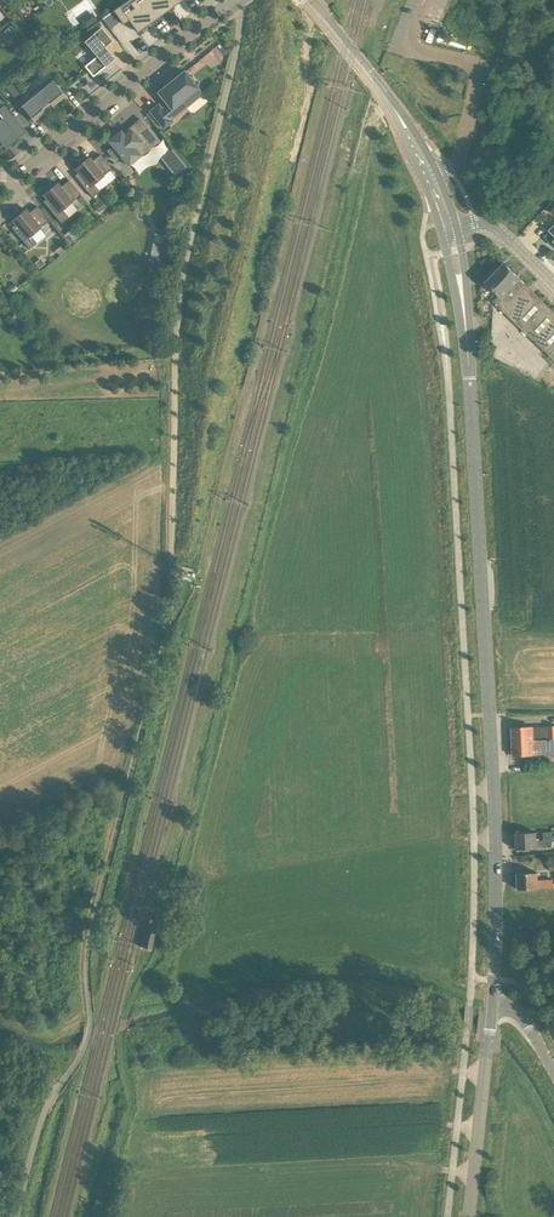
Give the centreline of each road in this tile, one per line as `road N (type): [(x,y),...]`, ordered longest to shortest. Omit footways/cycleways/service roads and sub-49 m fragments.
road 1 (unclassified): [(17,1216),(49,1102),(90,1031),(92,921),(168,629),(180,282),(235,65),(242,16),(235,0)]
road 2 (track): [(102,1216),(131,1102),(124,1015),(164,937),(382,93)]
road 3 (tertiary): [(492,1004),(497,852),(467,334)]
road 4 (residential): [(0,176),(24,170),(234,0)]
road 5 (tertiary): [(467,1216),(492,1004)]
road 6 (tertiary): [(456,222),(414,130),(382,93)]
road 7 (tertiary): [(382,93),(440,224)]
road 8 (unclassified): [(553,285),(490,224),(456,222)]

